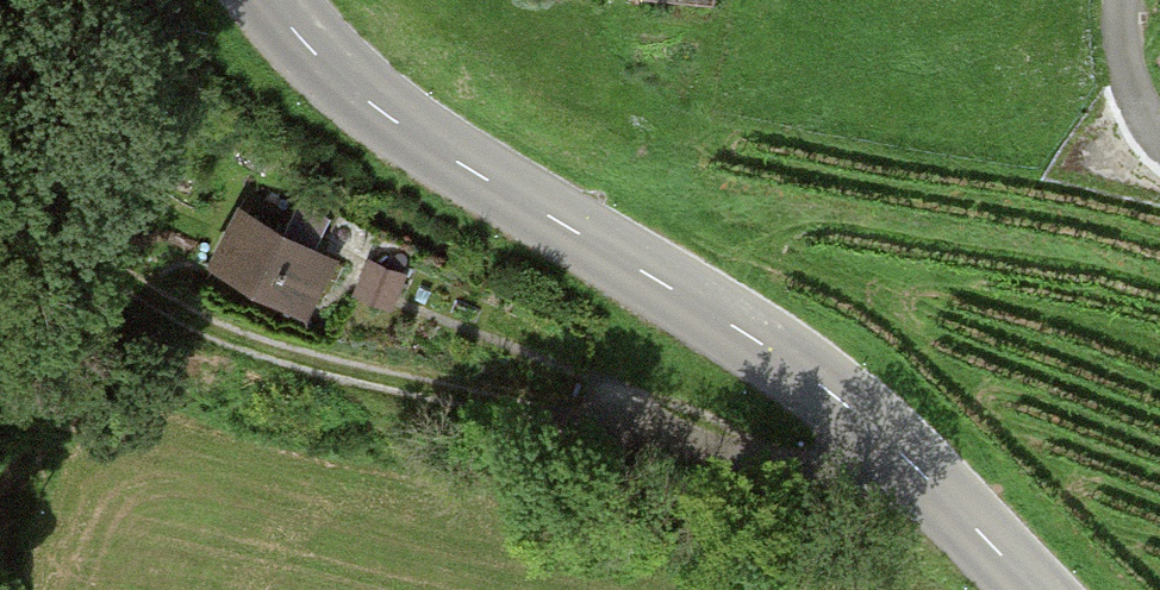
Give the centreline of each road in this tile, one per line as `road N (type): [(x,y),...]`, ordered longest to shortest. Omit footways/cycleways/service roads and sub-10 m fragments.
road 1 (track): [(0,159),(121,284),(219,337),(983,539)]
road 2 (tertiary): [(269,0),(305,46),(397,128),(755,340),(838,398),(1032,589)]

